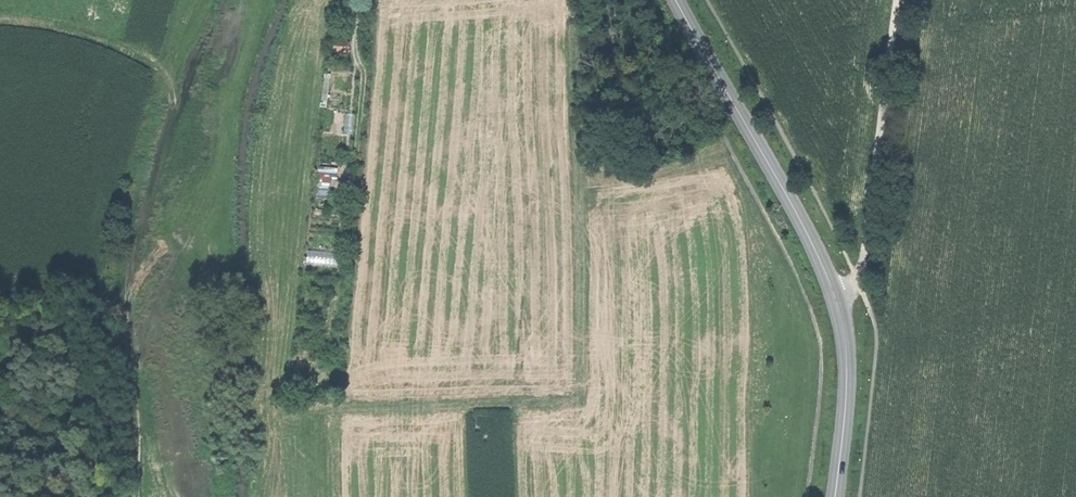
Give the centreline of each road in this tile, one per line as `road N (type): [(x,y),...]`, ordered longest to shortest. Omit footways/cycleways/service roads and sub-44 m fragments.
road 1 (track): [(136,496),(129,290),(172,95),(161,69),(135,49),(71,27),(0,21)]
road 2 (secondary): [(834,496),(846,385),(839,308),(796,212),(676,0)]

